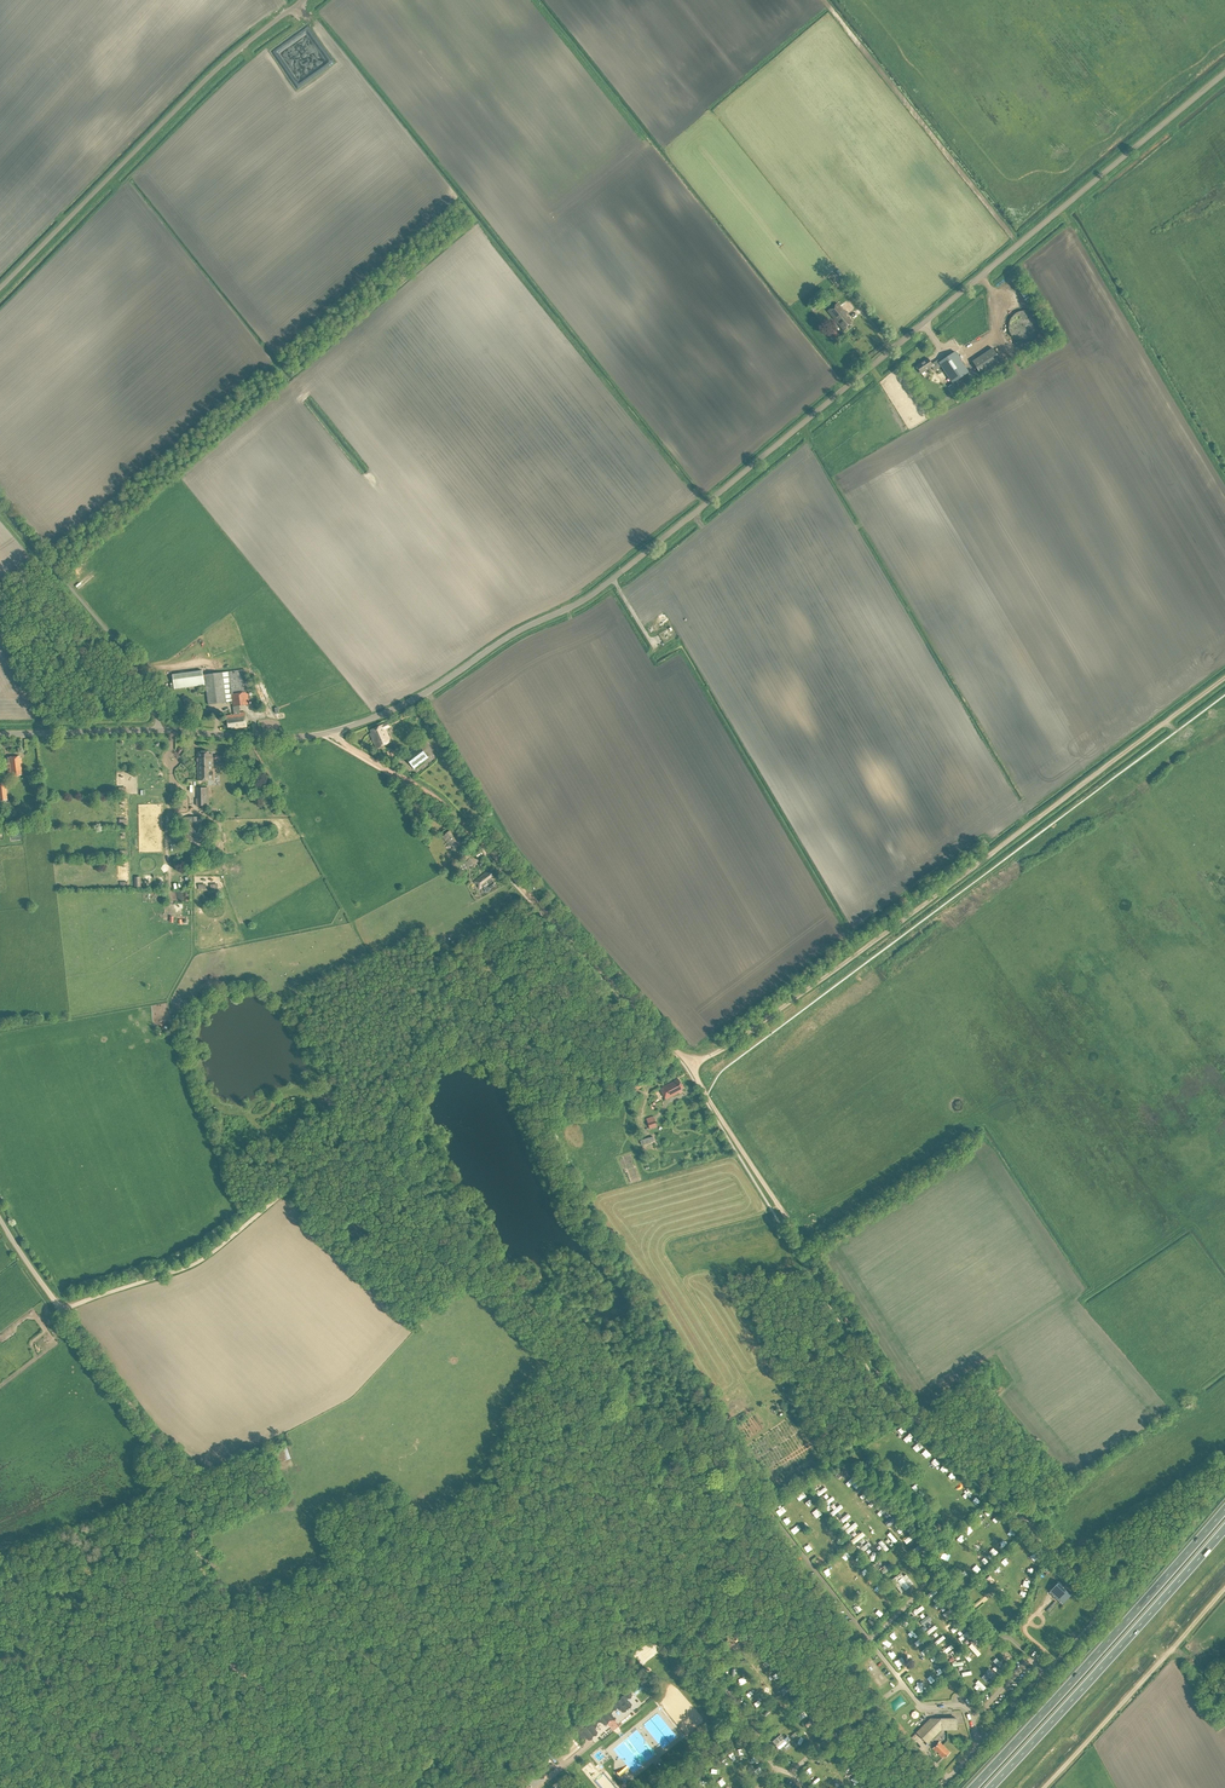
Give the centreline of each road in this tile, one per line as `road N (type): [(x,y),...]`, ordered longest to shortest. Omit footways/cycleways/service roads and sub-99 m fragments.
road 1 (tertiary): [(335,731),(404,705),(504,639),(591,596),(1224,70)]
road 2 (track): [(332,1787),(284,1709),(222,1651),(174,1472),(62,1310),(201,1260),(290,1189),(394,1128)]
road 3 (track): [(691,1069),(1224,679)]
road 4 (track): [(1087,1580),(891,1389),(691,1069)]
road 5 (track): [(691,1069),(443,804),(335,731)]
road 6 (unclassified): [(0,287),(225,60),(304,0)]
road 7 (trunk): [(1224,1509),(973,1787)]
road 8 (trunk): [(990,1787),(1224,1529)]
road 9 (track): [(1019,244),(825,0)]
road 10 (unclassified): [(939,1787),(1095,1620),(1099,1602),(1087,1580)]
road 11 (track): [(1224,1588),(1045,1787)]
road 12 (tertiary): [(335,731),(274,738),(159,730)]
road 13 (track): [(497,1064),(511,1048),(529,894)]
road 14 (tertiary): [(0,735),(159,730)]
road 15 (track): [(394,1128),(442,1061),(467,1054),(506,1069)]

